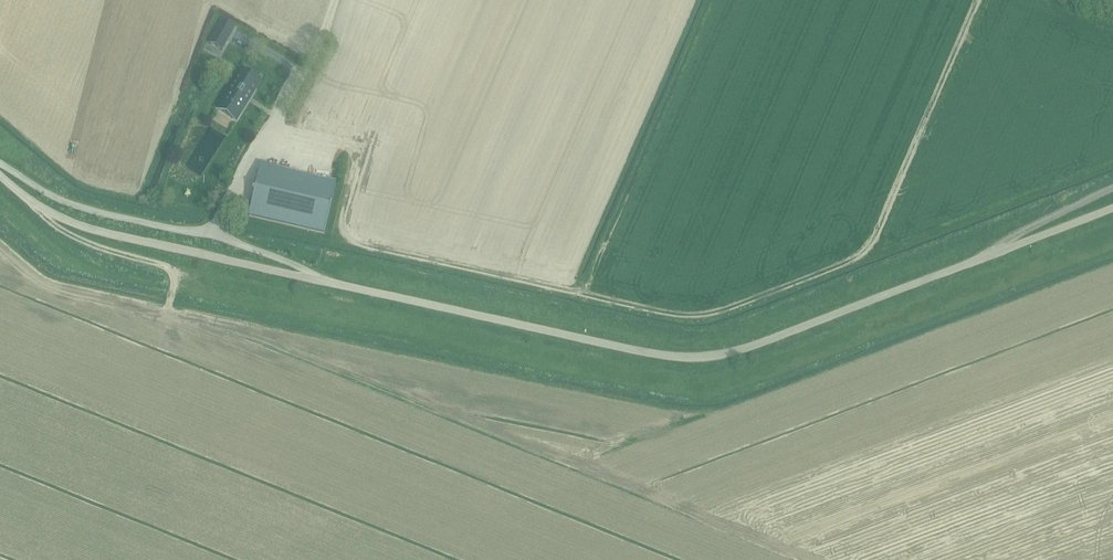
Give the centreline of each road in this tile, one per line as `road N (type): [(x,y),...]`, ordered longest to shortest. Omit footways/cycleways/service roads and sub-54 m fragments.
road 1 (unclassified): [(1112,218),(756,352),(710,362),(641,358),(111,233),(54,215),(0,171)]

